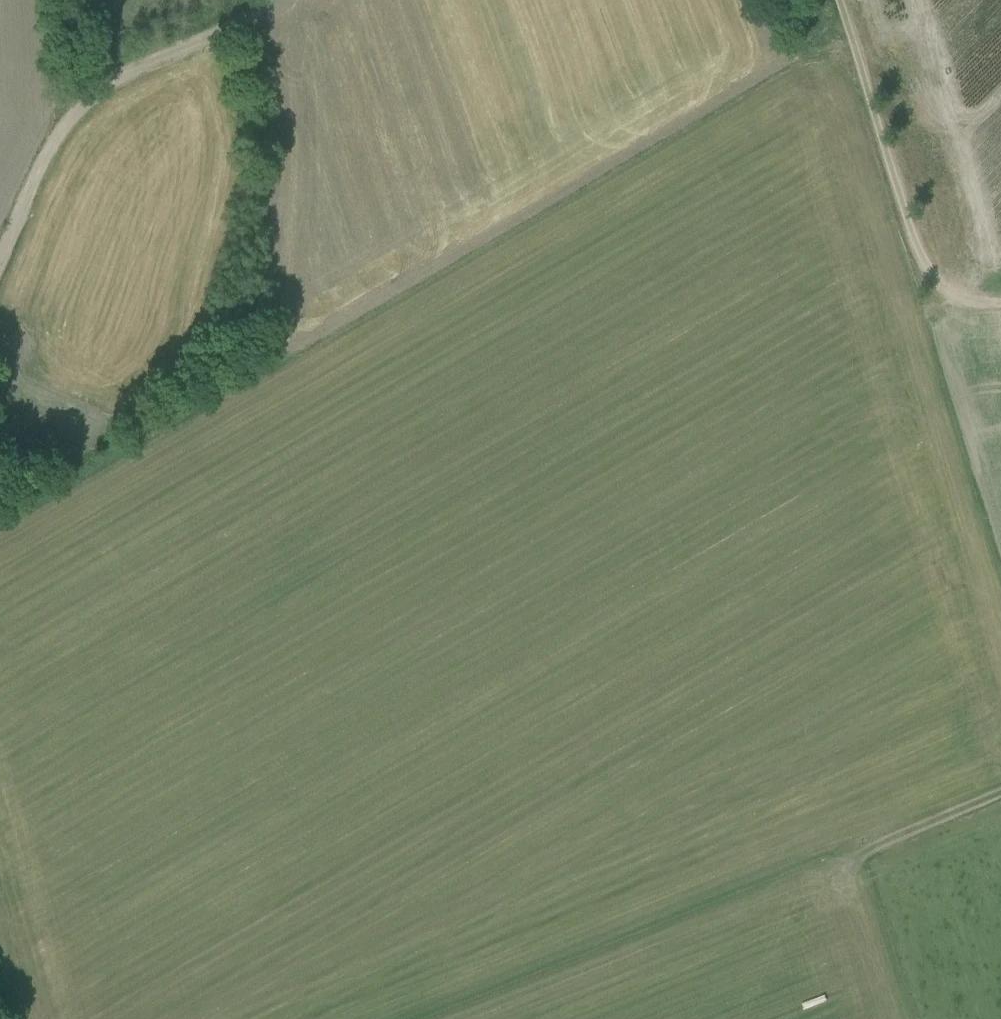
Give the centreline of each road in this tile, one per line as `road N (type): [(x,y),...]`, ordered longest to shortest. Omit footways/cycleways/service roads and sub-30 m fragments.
road 1 (track): [(839,0),(927,272),(943,290),(1000,305)]
road 2 (track): [(228,0),(46,123),(0,225)]

